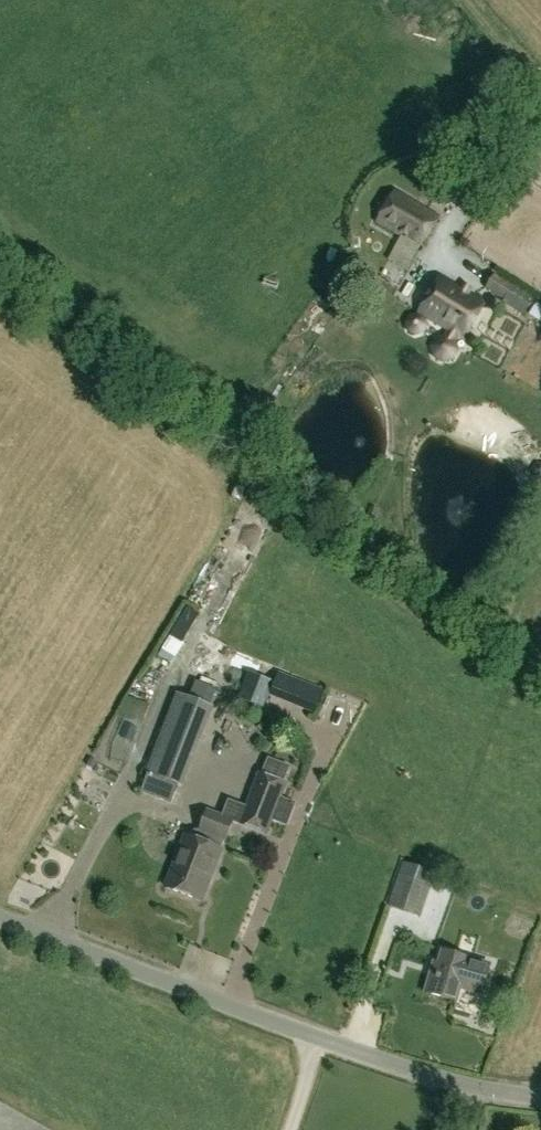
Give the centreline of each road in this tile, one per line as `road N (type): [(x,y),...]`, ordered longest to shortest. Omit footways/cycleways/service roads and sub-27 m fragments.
road 1 (unclassified): [(540,1099),(439,1079),(319,1039),(0,919)]

